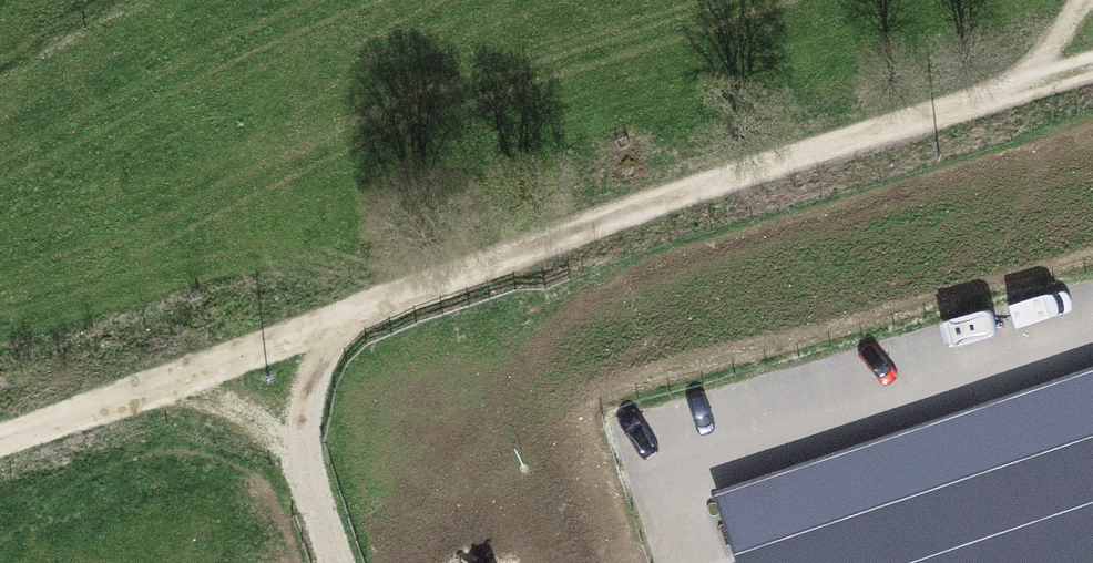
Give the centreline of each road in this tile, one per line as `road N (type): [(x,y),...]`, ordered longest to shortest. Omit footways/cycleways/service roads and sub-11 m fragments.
road 1 (track): [(0,442),(665,201),(1092,66)]
road 2 (track): [(690,562),(656,464),(1092,317)]
road 3 (track): [(172,385),(299,449)]
road 4 (track): [(299,449),(319,327)]
road 5 (track): [(299,449),(339,562)]

